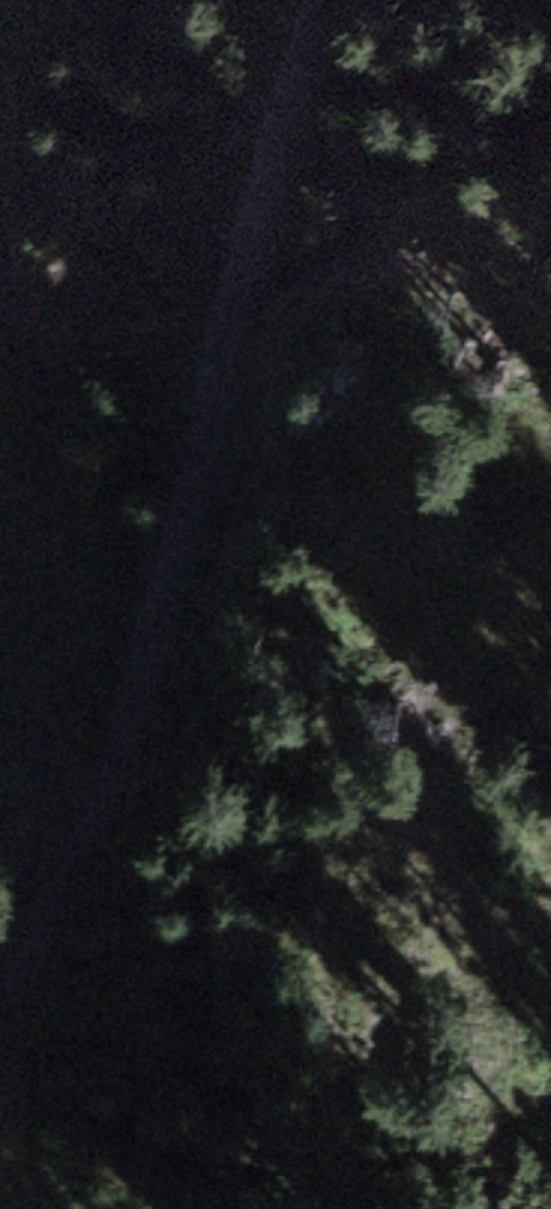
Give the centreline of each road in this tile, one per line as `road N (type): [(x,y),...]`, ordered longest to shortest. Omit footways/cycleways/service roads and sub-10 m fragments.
road 1 (track): [(0,1068),(119,762),(304,0)]
road 2 (track): [(37,964),(67,634),(59,516),(32,389),(0,295)]

